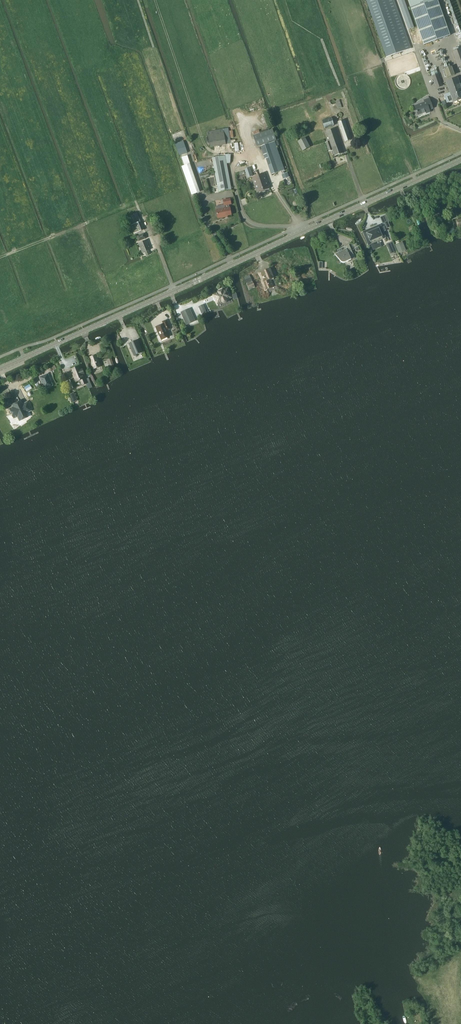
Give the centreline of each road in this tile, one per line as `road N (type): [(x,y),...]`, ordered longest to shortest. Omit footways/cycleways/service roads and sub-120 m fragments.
road 1 (secondary): [(0,368),(460,160)]

